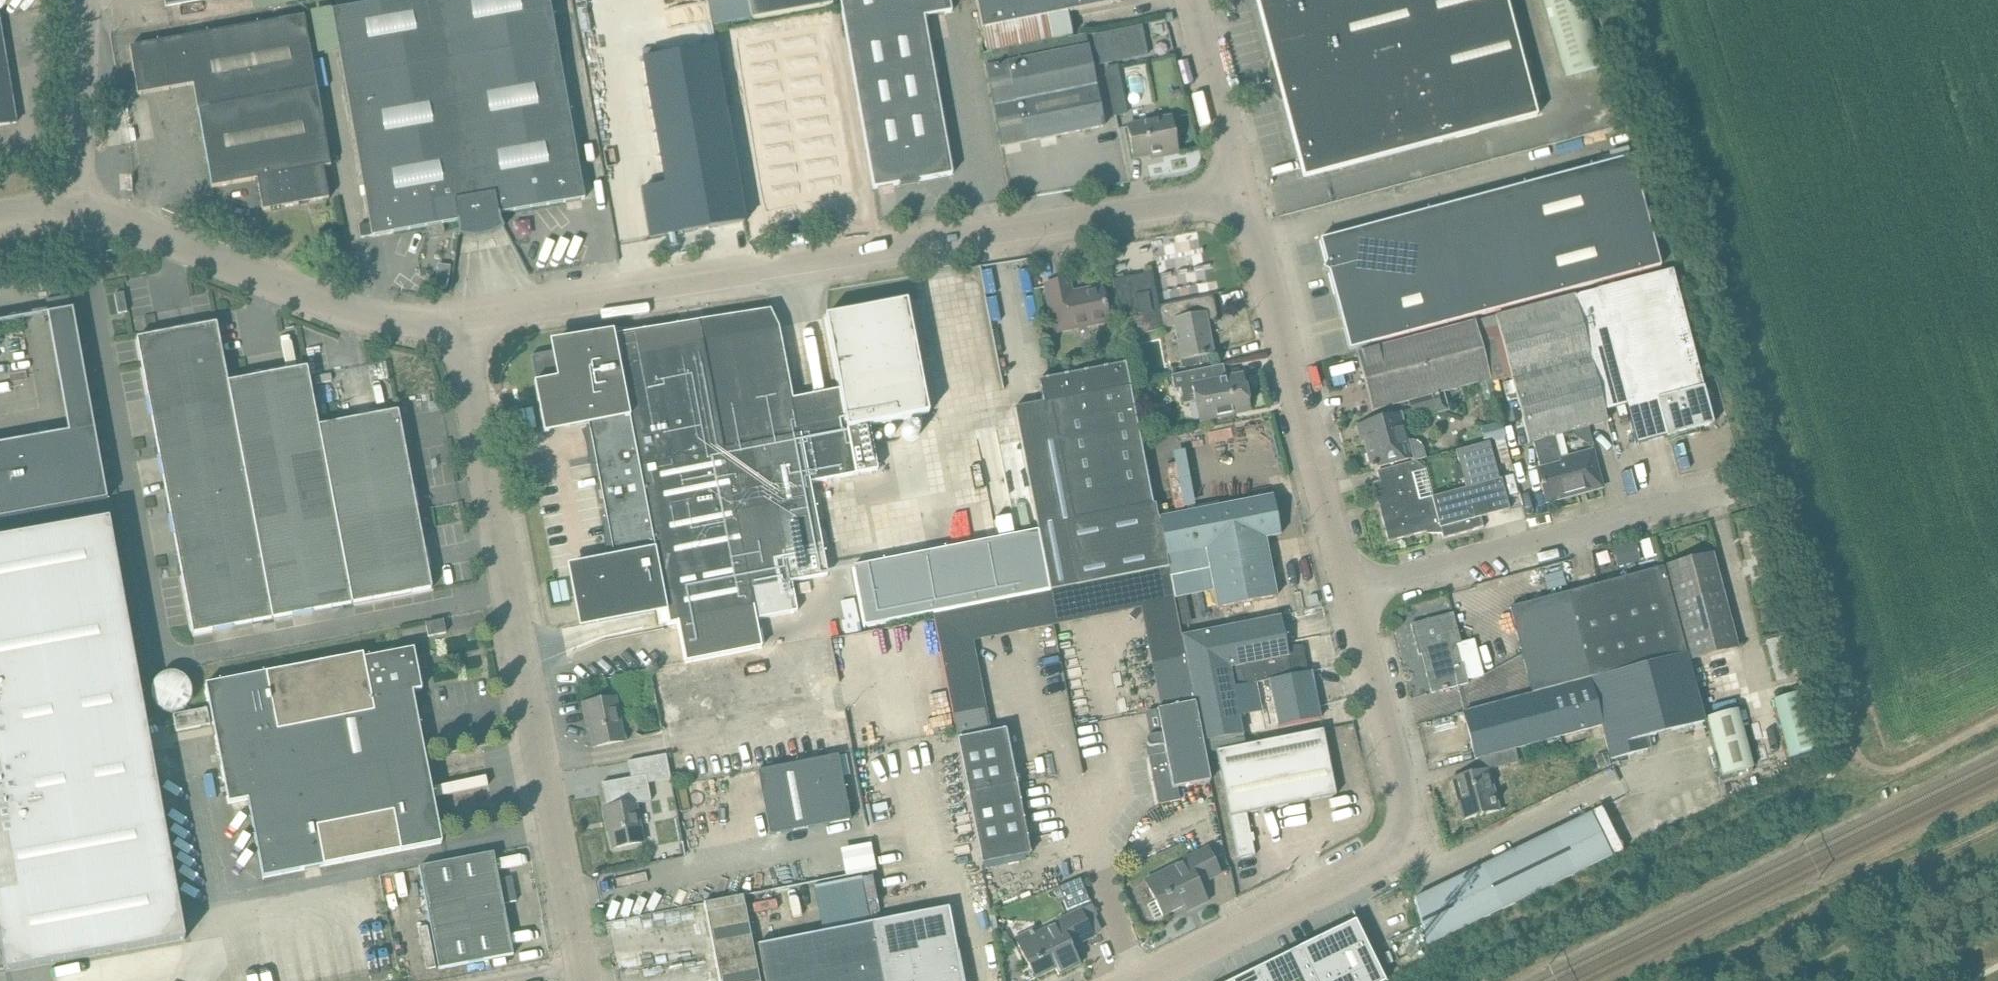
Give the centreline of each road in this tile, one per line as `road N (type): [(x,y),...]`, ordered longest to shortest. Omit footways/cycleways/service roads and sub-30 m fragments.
road 1 (track): [(1997,724),(1862,783),(1618,0)]
road 2 (unclassified): [(458,319),(1245,194)]
road 3 (unclassified): [(587,980),(458,319)]
road 4 (unclassified): [(1138,980),(1376,864),(1404,830),(1405,779),(1353,590)]
road 5 (unclassified): [(1353,590),(1245,194)]
road 6 (unclassified): [(79,202),(357,314),(417,325),(458,319)]
road 7 (unclassified): [(1353,590),(1711,494)]
road 8 (unclassified): [(79,202),(85,0)]
road 9 (unclassified): [(1245,194),(1196,0)]

